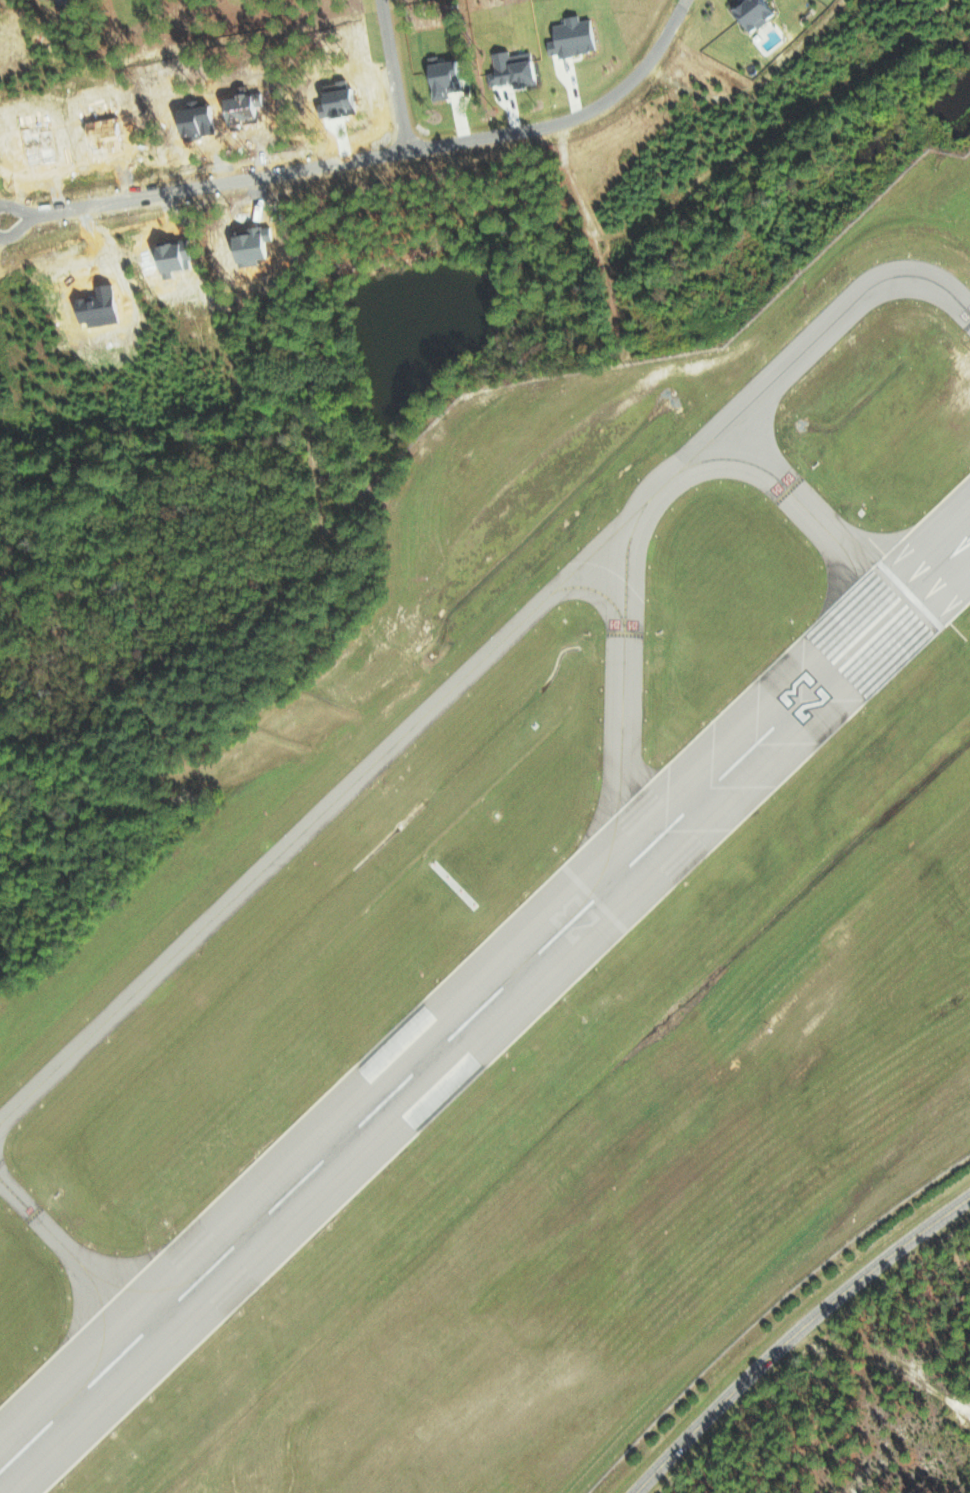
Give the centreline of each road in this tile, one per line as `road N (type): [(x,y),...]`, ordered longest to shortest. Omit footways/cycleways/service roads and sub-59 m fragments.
road 1 (residential): [(30,217),(581,115),(622,90),(687,0)]
road 2 (tertiary): [(969,1199),(765,1363),(640,1492)]
road 3 (residential): [(380,0),(402,149)]

